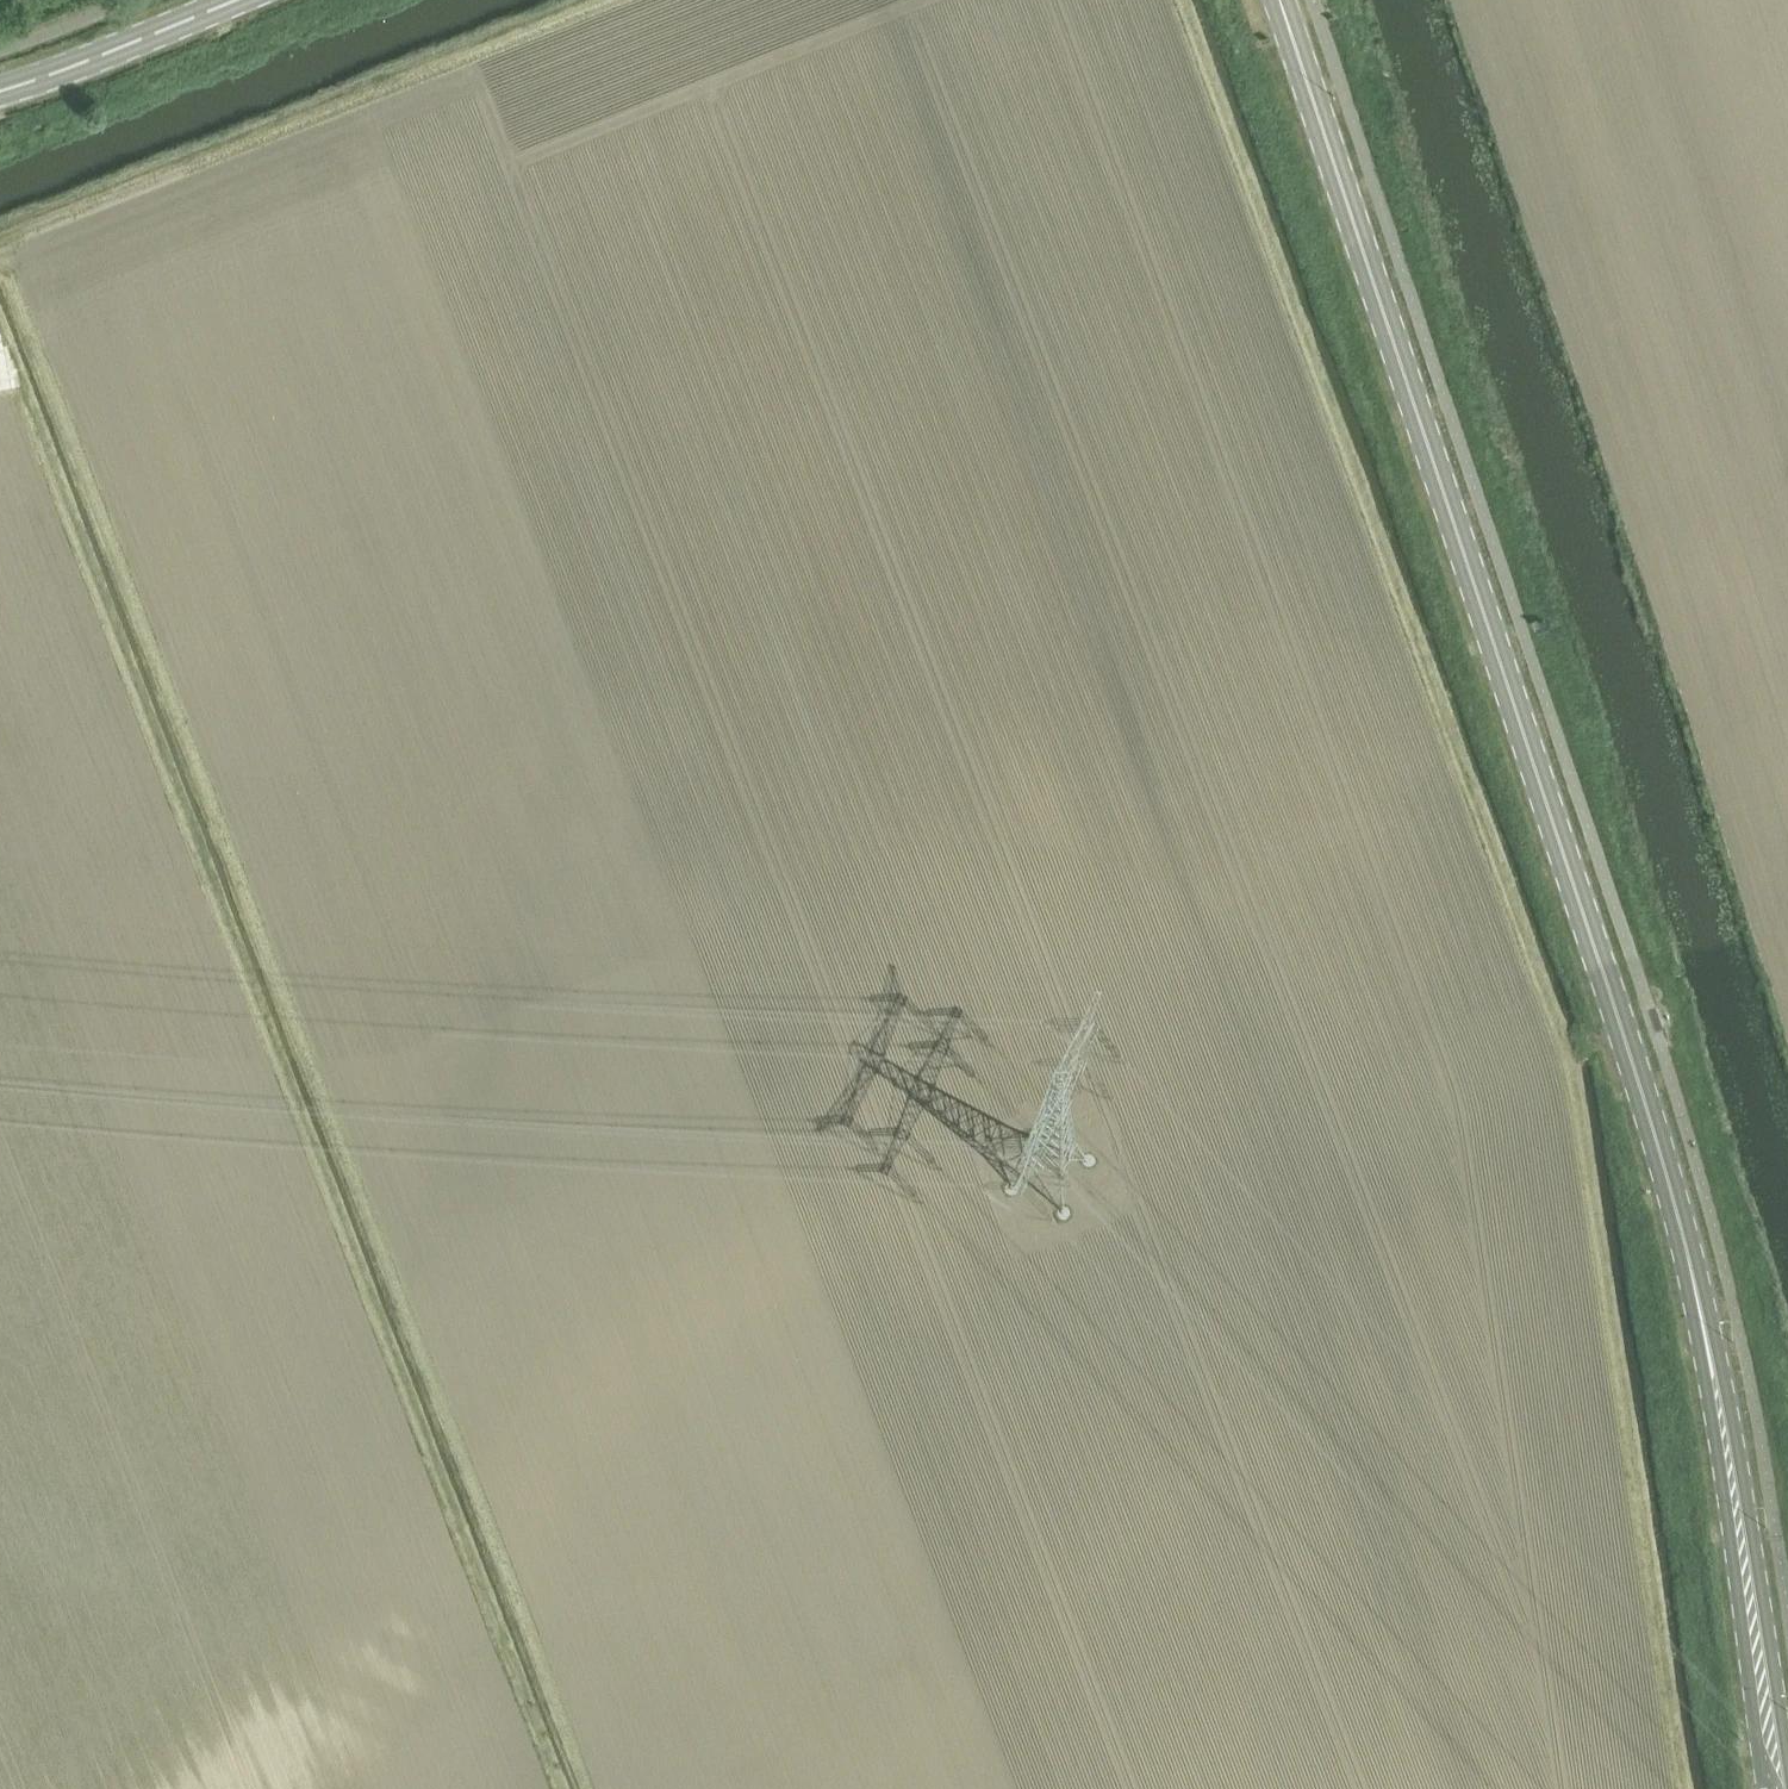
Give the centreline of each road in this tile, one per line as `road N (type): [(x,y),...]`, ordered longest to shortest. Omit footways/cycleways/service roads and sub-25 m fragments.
road 1 (secondary): [(1280,0),(1676,1208),(1728,1438),(1780,1788)]
road 2 (secondary): [(0,90),(233,0)]

